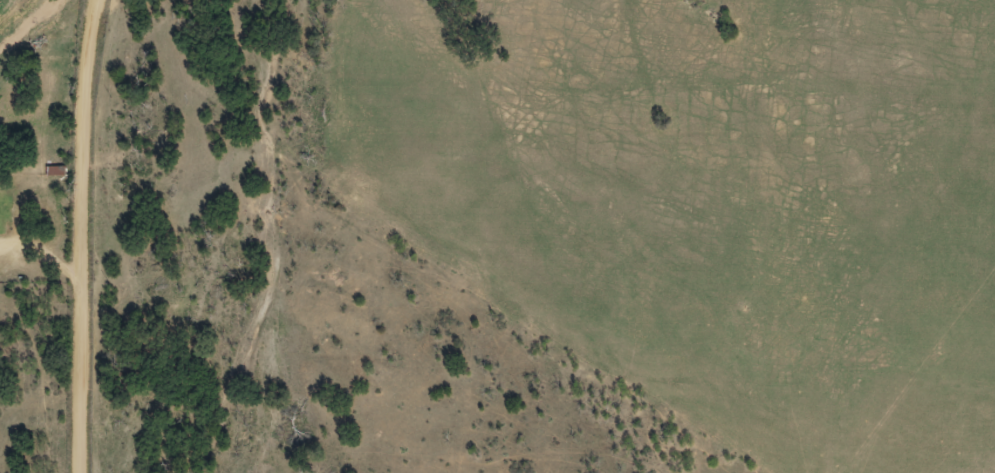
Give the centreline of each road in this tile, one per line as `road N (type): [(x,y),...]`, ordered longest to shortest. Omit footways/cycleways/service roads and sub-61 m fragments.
road 1 (residential): [(85,472),(89,0)]
road 2 (residential): [(833,472),(842,403),(876,373),(994,416)]

